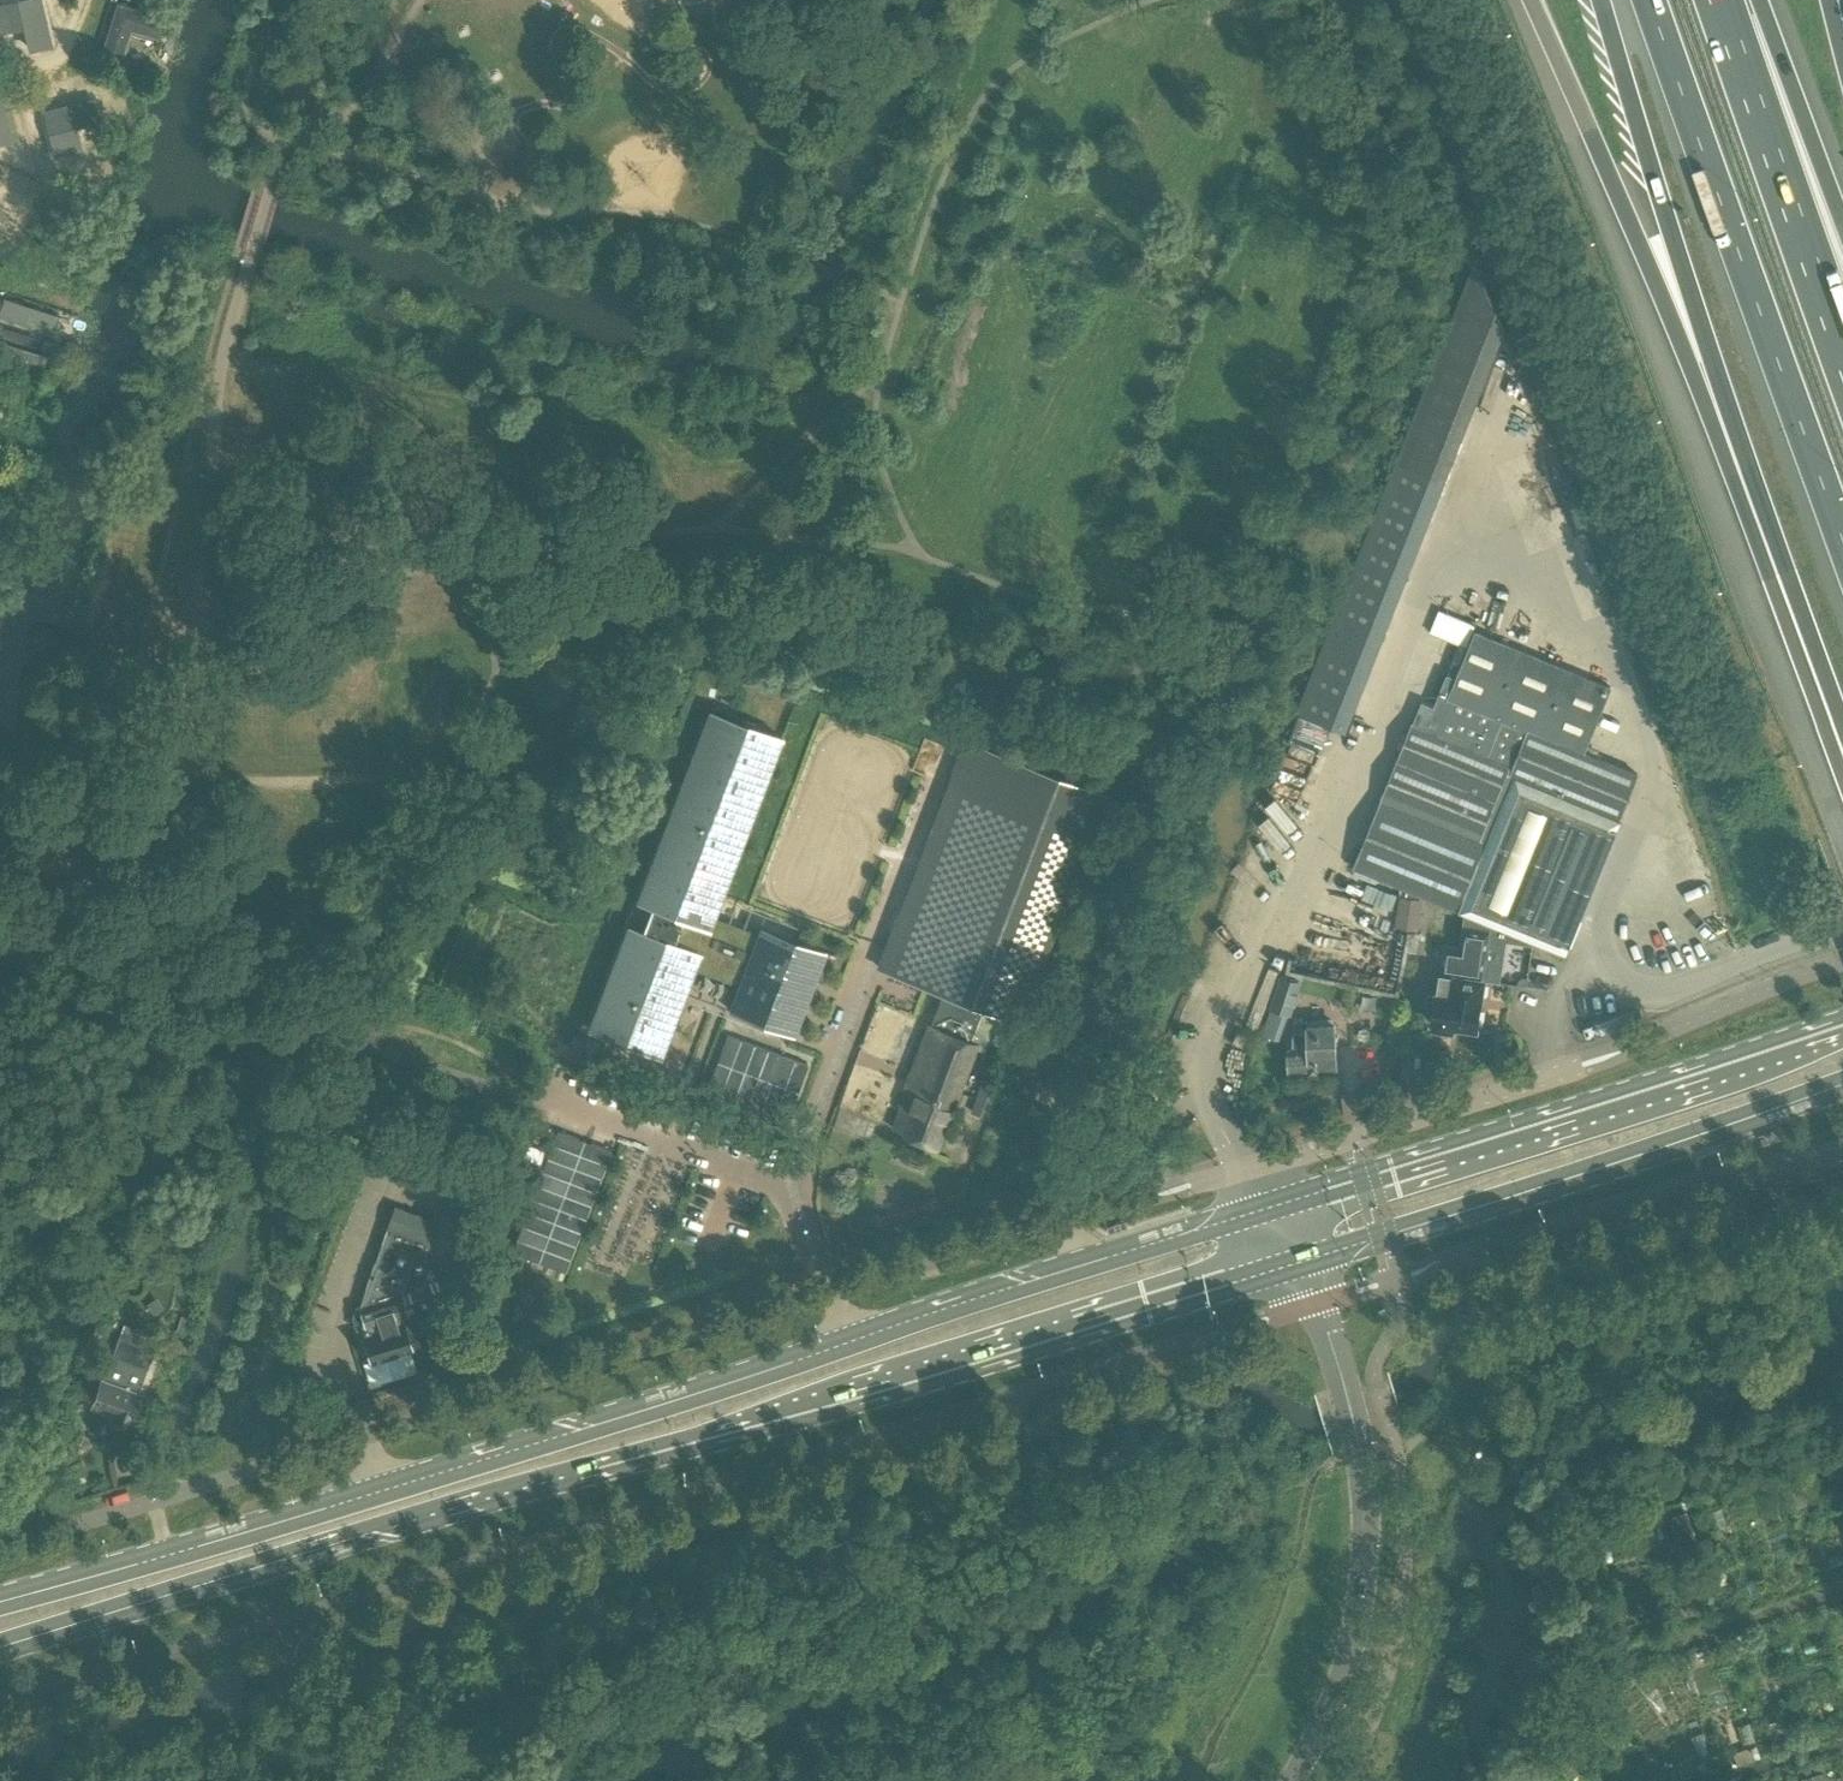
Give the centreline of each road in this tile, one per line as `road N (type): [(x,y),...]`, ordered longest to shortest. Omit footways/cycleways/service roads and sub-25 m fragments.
road 1 (primary): [(0,1648),(1292,1259)]
road 2 (primary): [(849,1342),(386,1491),(0,1603)]
road 3 (motorway): [(1527,0),(1638,239),(1775,571)]
road 4 (primary): [(1842,1028),(1683,1087),(1266,1208)]
road 5 (motorway): [(1606,0),(1775,571)]
road 6 (primary): [(1292,1259),(1842,1085)]
road 7 (motorway): [(1650,0),(1842,536)]
road 8 (unclassified): [(1284,1780),(1326,1719),(1354,1647),(1367,1566),(1360,1444),(1329,1332),(1292,1259)]
road 9 (primary): [(1266,1208),(849,1342)]
road 10 (unclassified): [(1266,1208),(1248,1169),(1584,1064)]
road 11 (motorway): [(1842,342),(1721,0)]
road 12 (motorway): [(1842,224),(1738,0)]
road 13 (motorway): [(1775,571),(1842,744)]

